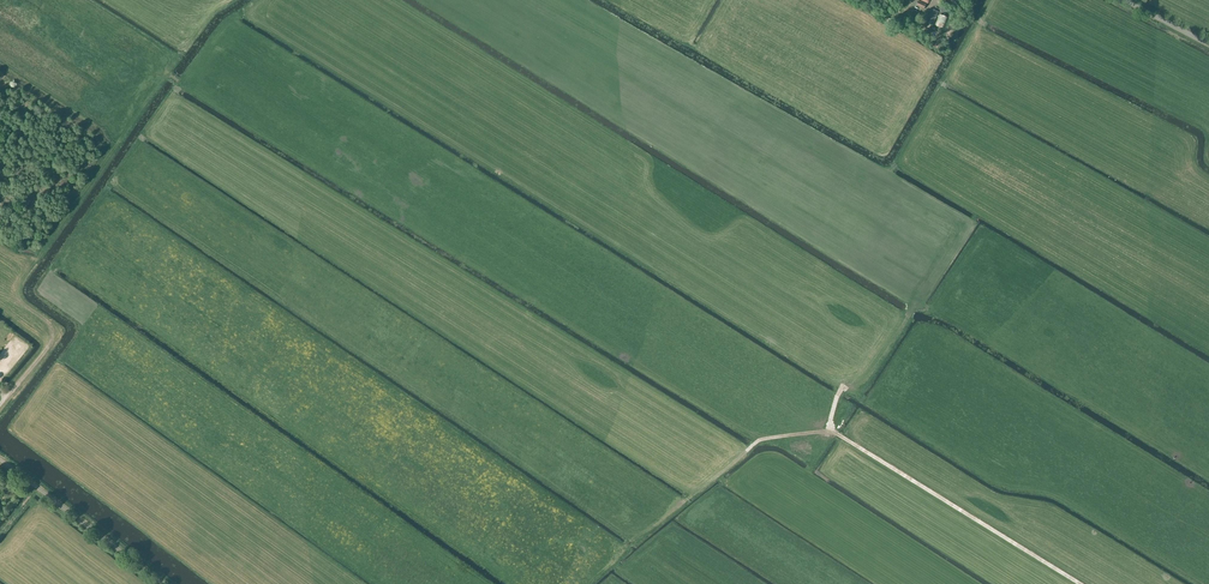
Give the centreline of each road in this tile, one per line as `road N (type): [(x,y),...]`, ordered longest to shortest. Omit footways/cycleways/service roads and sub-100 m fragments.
road 1 (unclassified): [(165,583),(0,458)]

